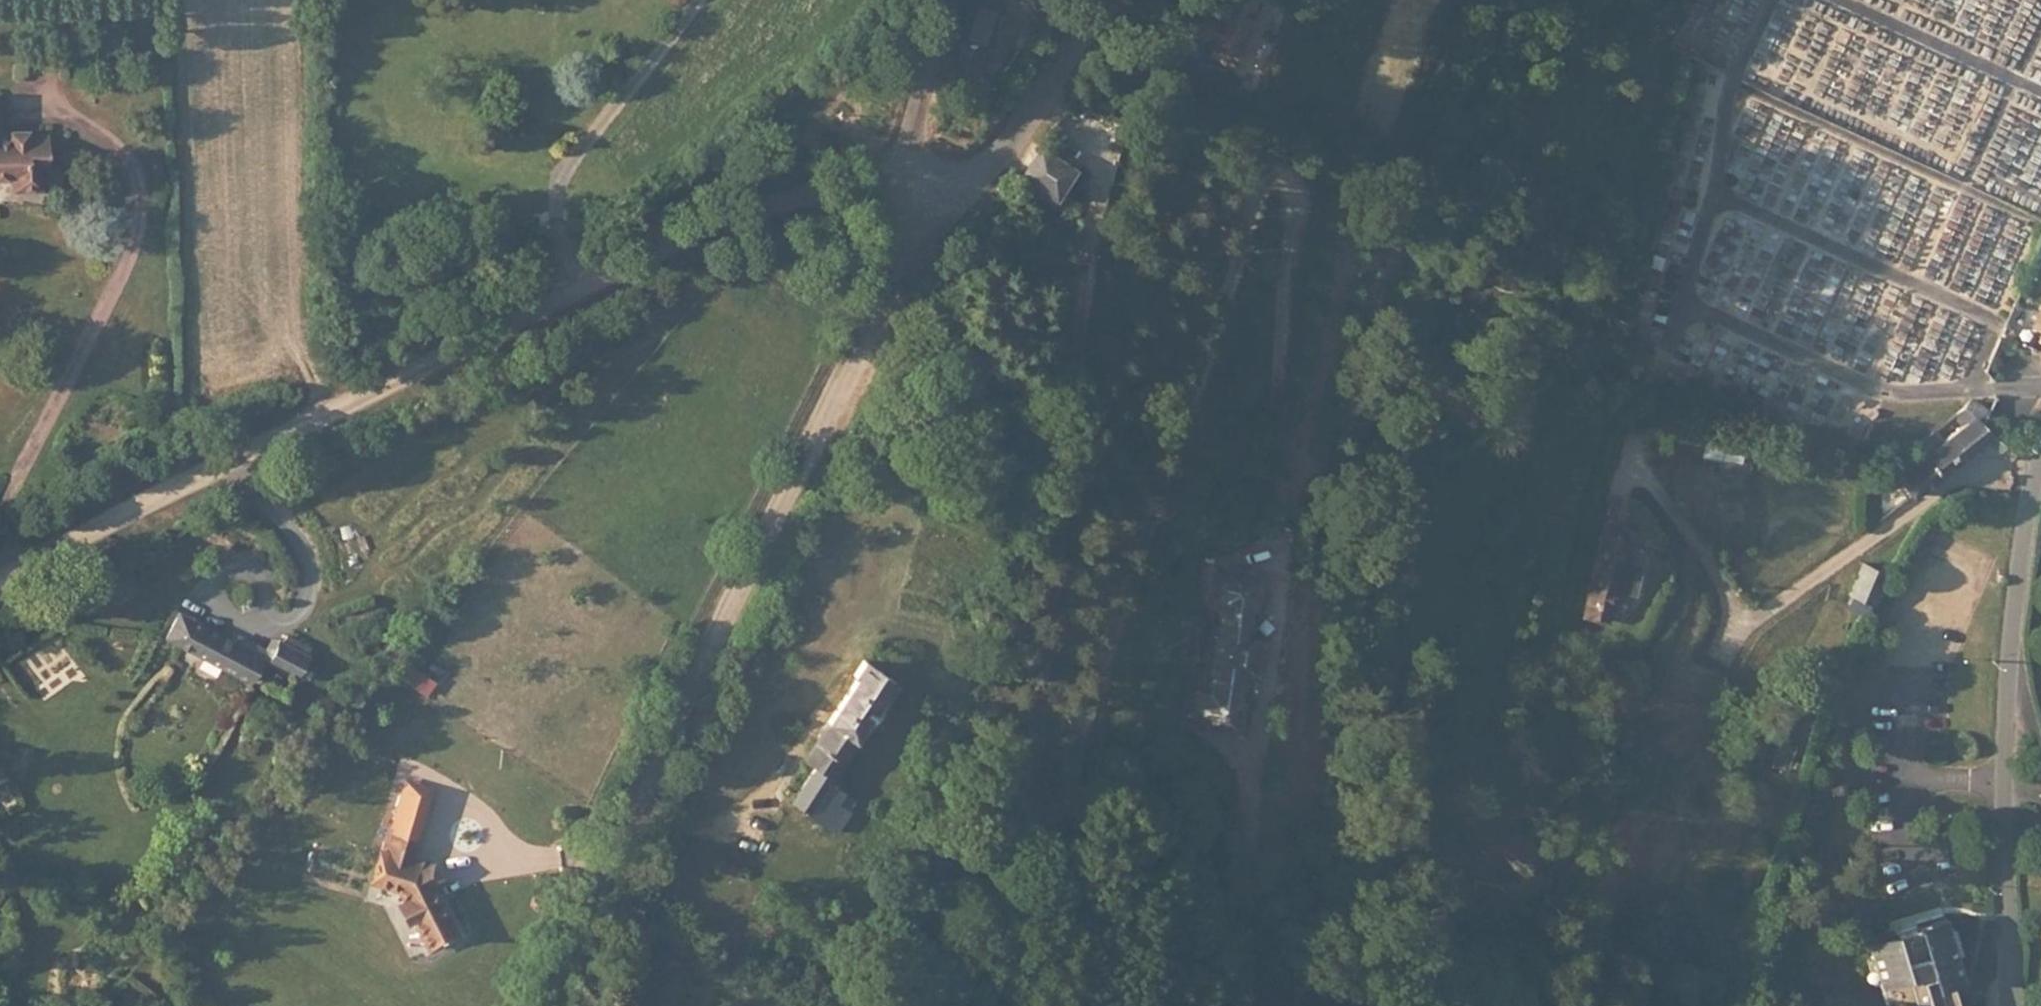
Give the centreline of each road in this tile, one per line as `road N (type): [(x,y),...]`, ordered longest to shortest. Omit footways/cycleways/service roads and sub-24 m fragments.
road 1 (tertiary): [(0,582),(688,228),(770,194),(838,181),(901,194)]
road 2 (tertiary): [(901,194),(867,336),(674,720),(543,1005)]
road 3 (residential): [(2010,1005),(2012,619),(2040,459)]
road 4 (tertiary): [(901,194),(979,168),(1032,114),(1099,0)]
road 5 (tertiary): [(945,0),(901,194)]

